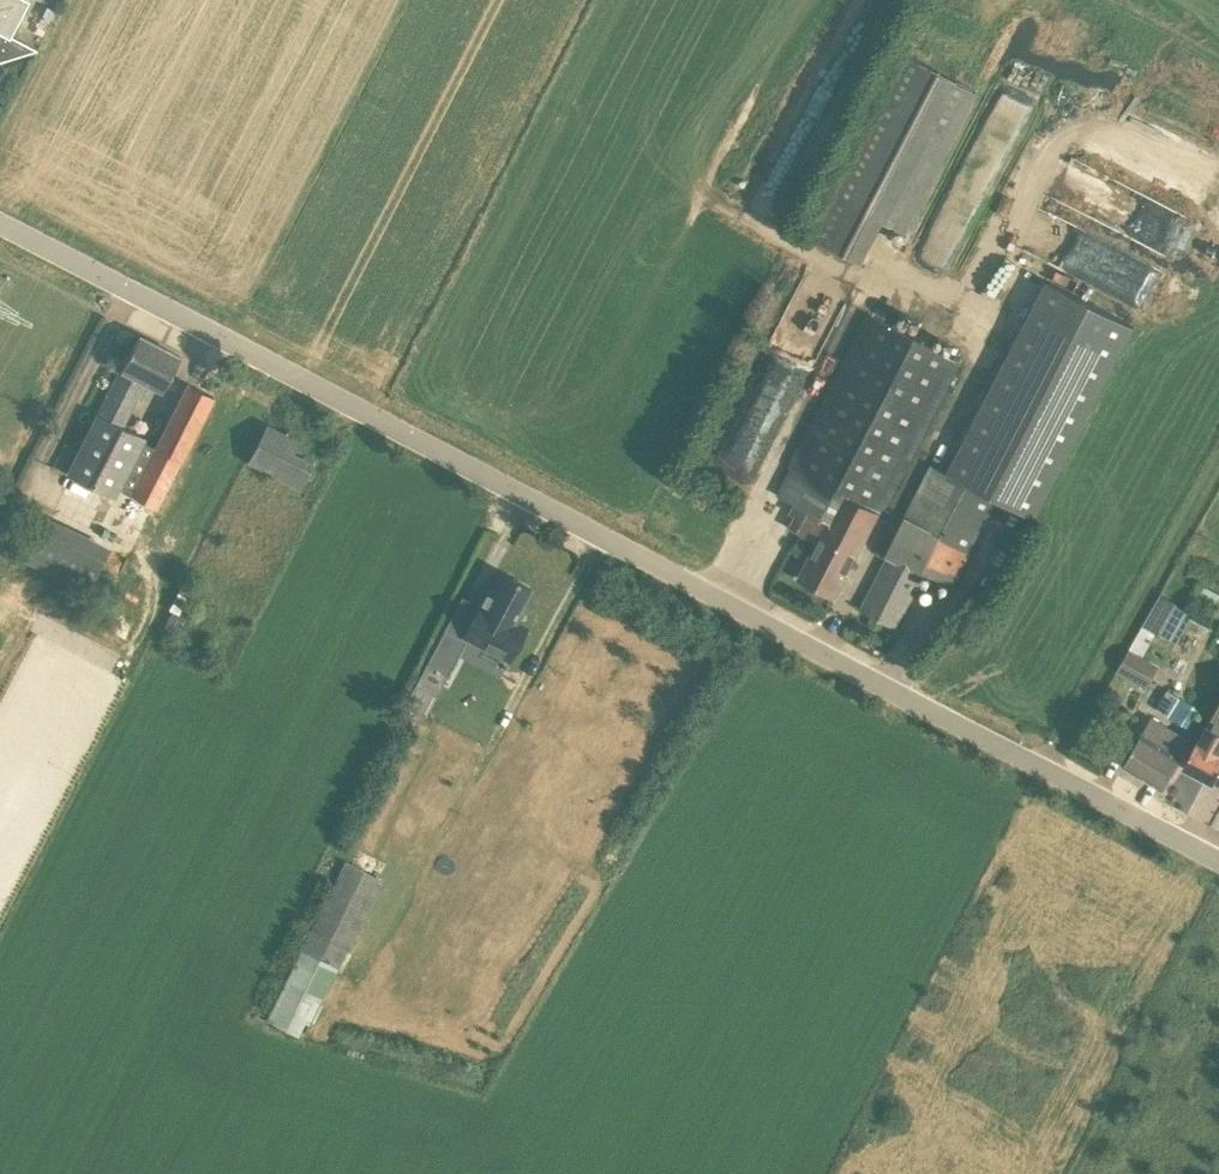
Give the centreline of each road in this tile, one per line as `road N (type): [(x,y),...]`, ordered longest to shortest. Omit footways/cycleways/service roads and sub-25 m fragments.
road 1 (residential): [(0,222),(1218,862)]

